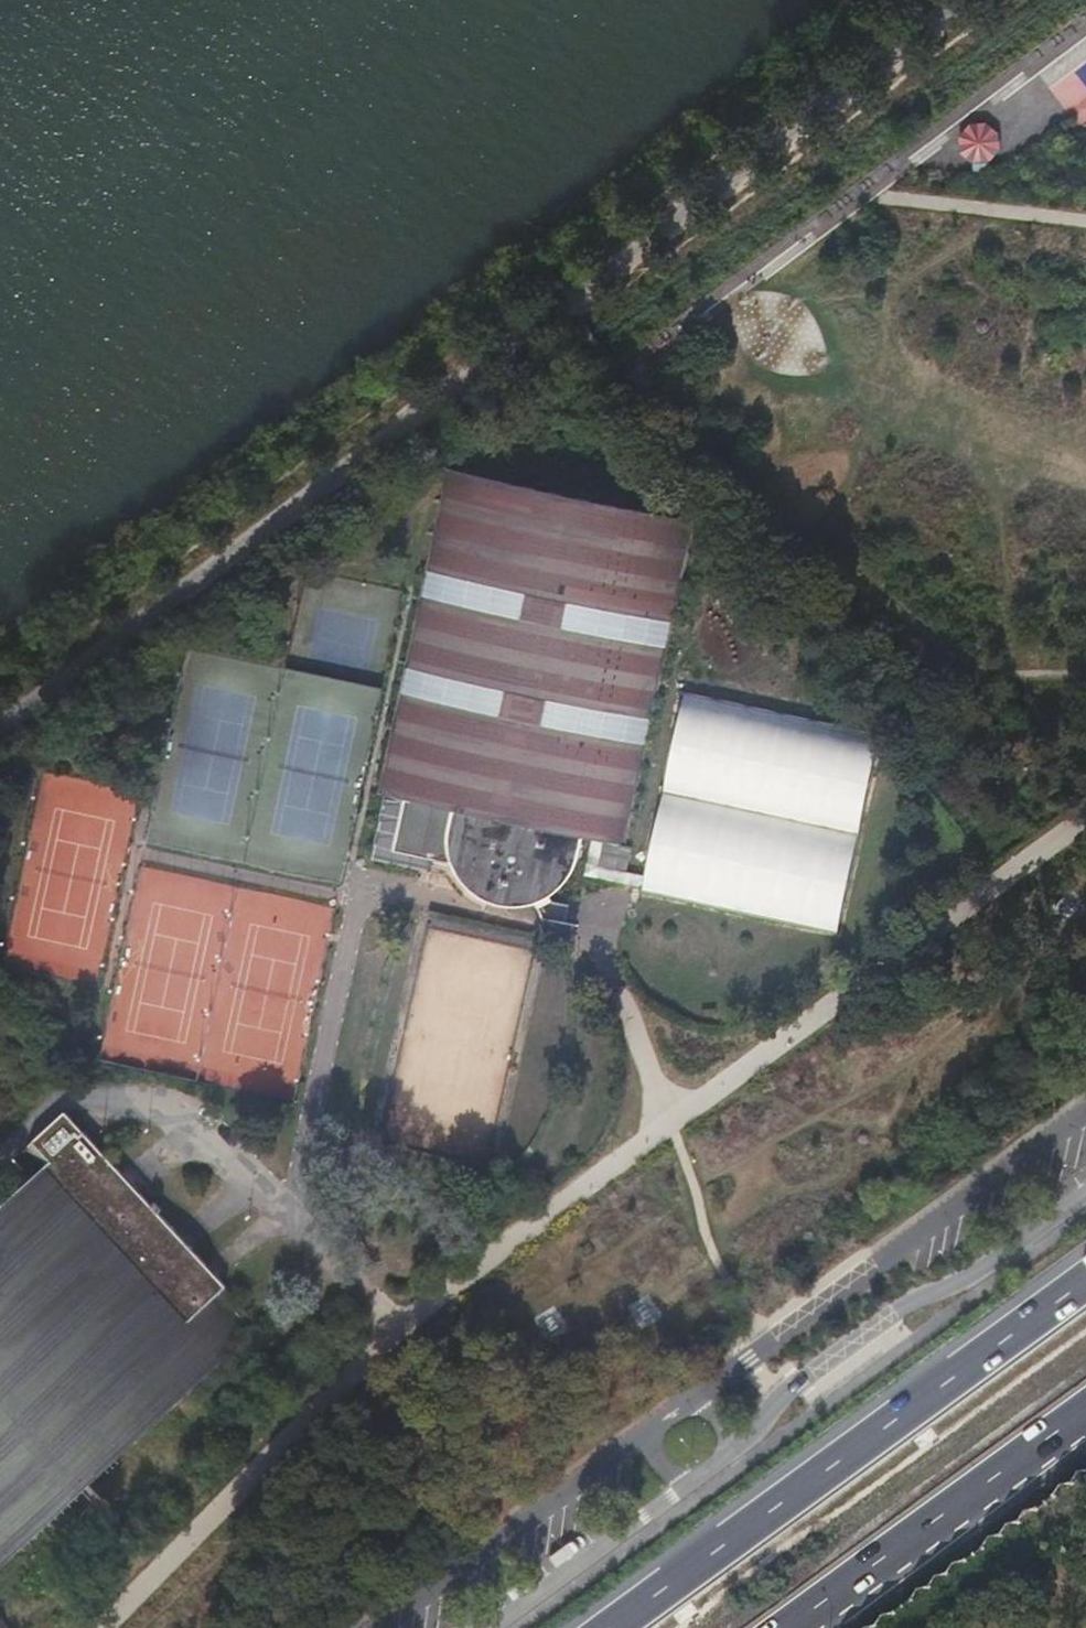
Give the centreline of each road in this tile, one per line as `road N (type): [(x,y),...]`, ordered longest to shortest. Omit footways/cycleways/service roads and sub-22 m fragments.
road 1 (motorway): [(1085,1284),(612,1627)]
road 2 (motorway): [(789,1627),(1085,1412)]

